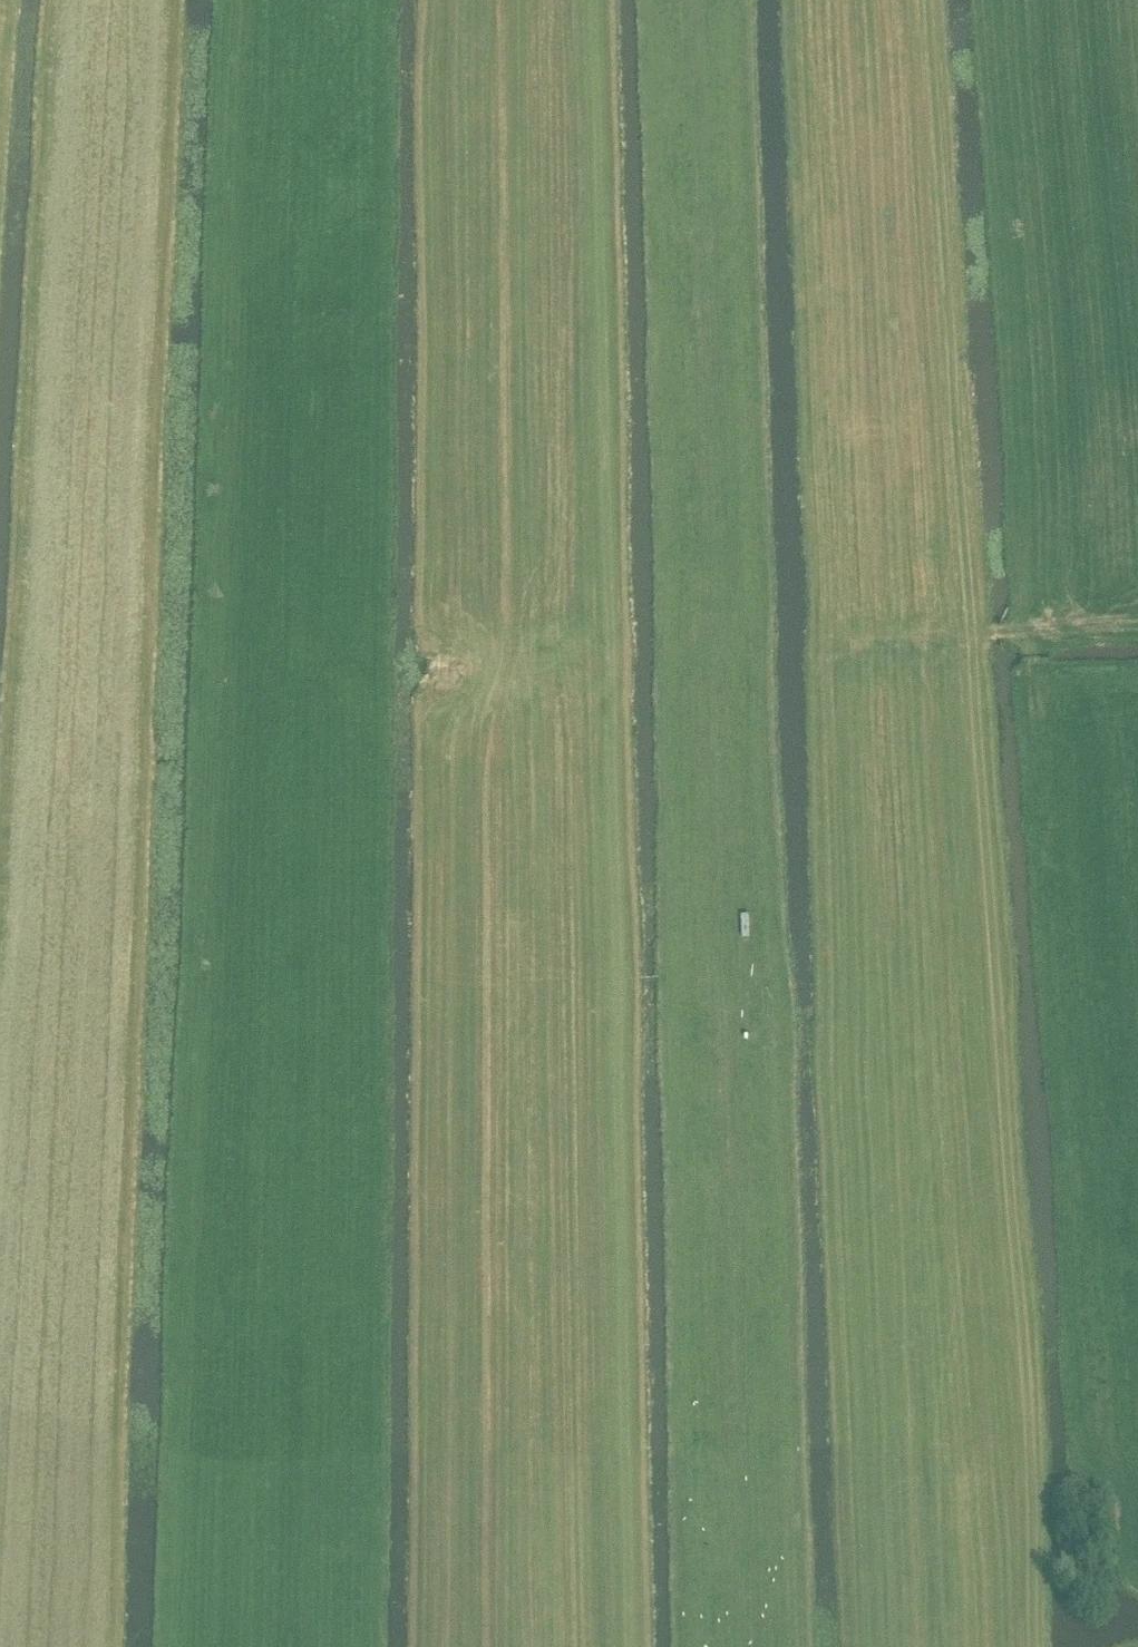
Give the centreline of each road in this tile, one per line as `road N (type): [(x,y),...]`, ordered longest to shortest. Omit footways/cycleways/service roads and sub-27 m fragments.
road 1 (track): [(592,0),(600,557),(620,643),(609,728),(621,958),(631,1646)]

